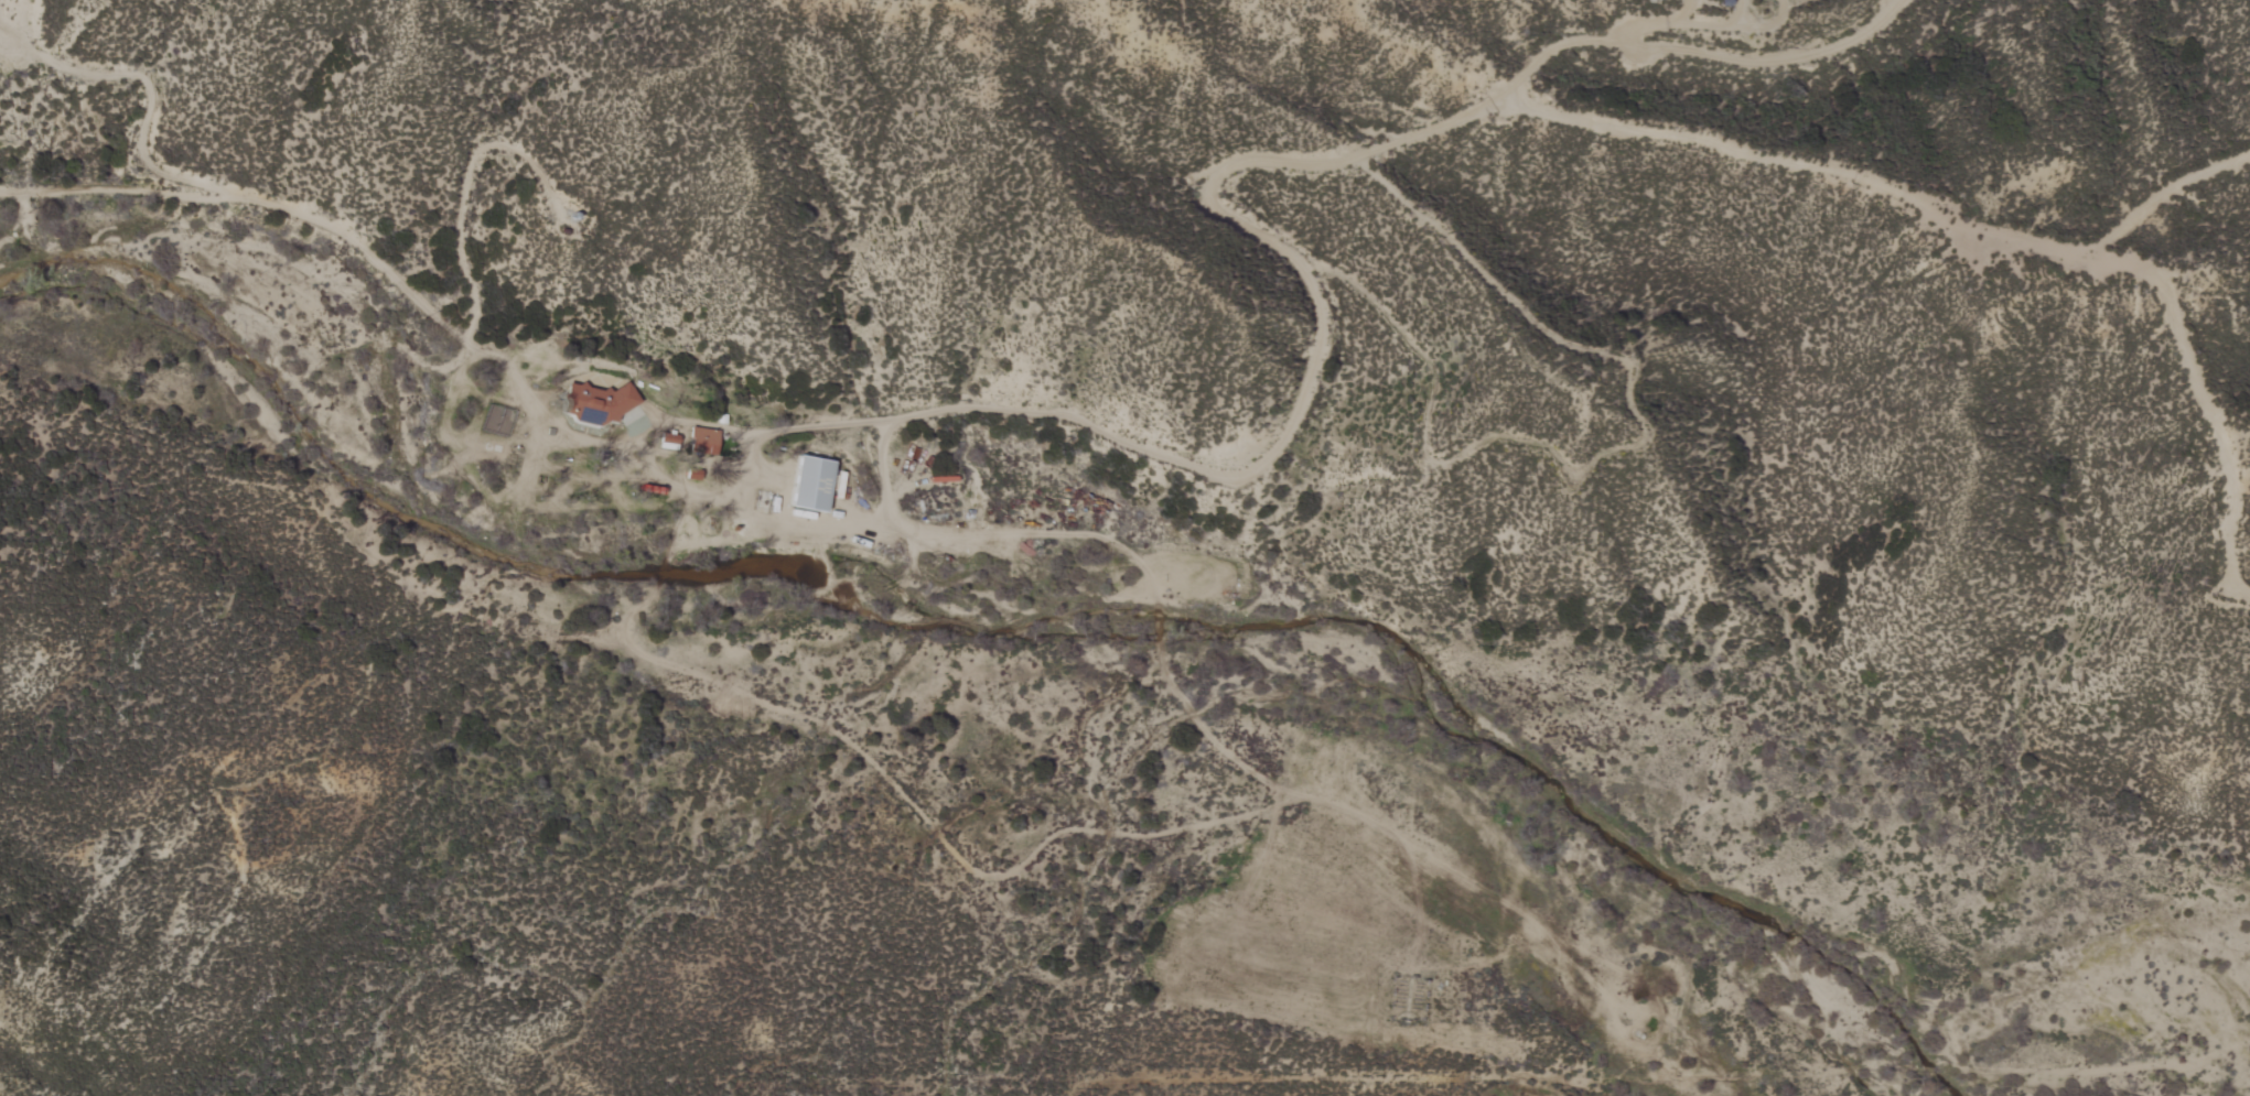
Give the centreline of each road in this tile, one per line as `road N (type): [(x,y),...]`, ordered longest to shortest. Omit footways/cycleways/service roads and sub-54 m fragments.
road 1 (residential): [(0,196),(227,185),(355,253),(497,365),(601,406),(832,424),(988,403),(1061,414),(1213,475),(1242,473),(1278,440),(1326,344),(1323,290),(1298,253),(1214,191)]
road 2 (residential): [(1214,191),(1232,164),(1335,161),(1464,118),(1569,41),(1756,62),(1804,56),(1842,43),(1896,0)]
road 3 (track): [(461,335),(471,300),(454,242),(456,202),(474,150),(496,138),(525,151),(556,204)]

